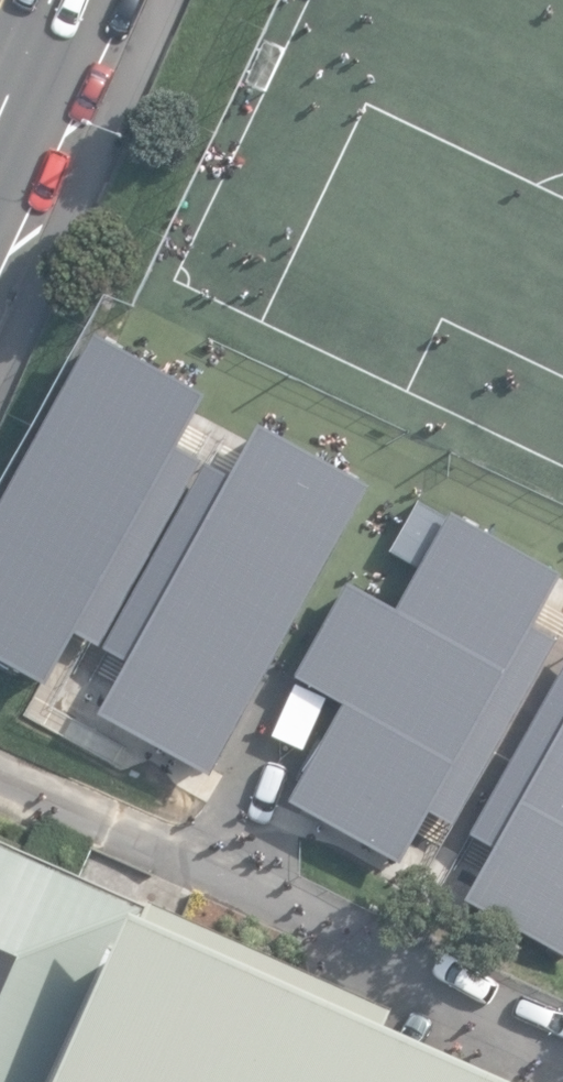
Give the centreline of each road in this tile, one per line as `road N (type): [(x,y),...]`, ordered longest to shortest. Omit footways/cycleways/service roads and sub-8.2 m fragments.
road 1 (secondary): [(0,164),(72,0)]

